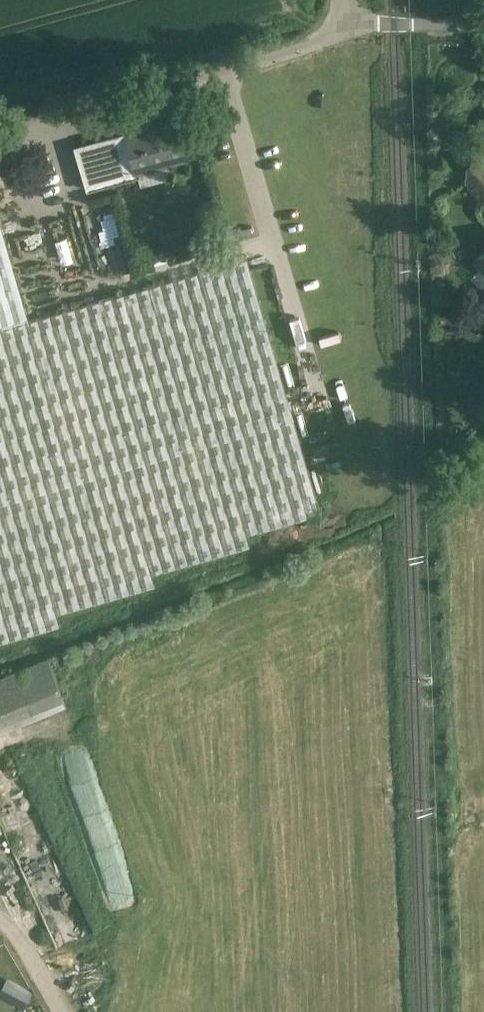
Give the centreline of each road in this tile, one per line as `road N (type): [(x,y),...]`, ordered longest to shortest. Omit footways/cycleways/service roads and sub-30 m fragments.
road 1 (unclassified): [(340,0),(337,33),(0,127)]

